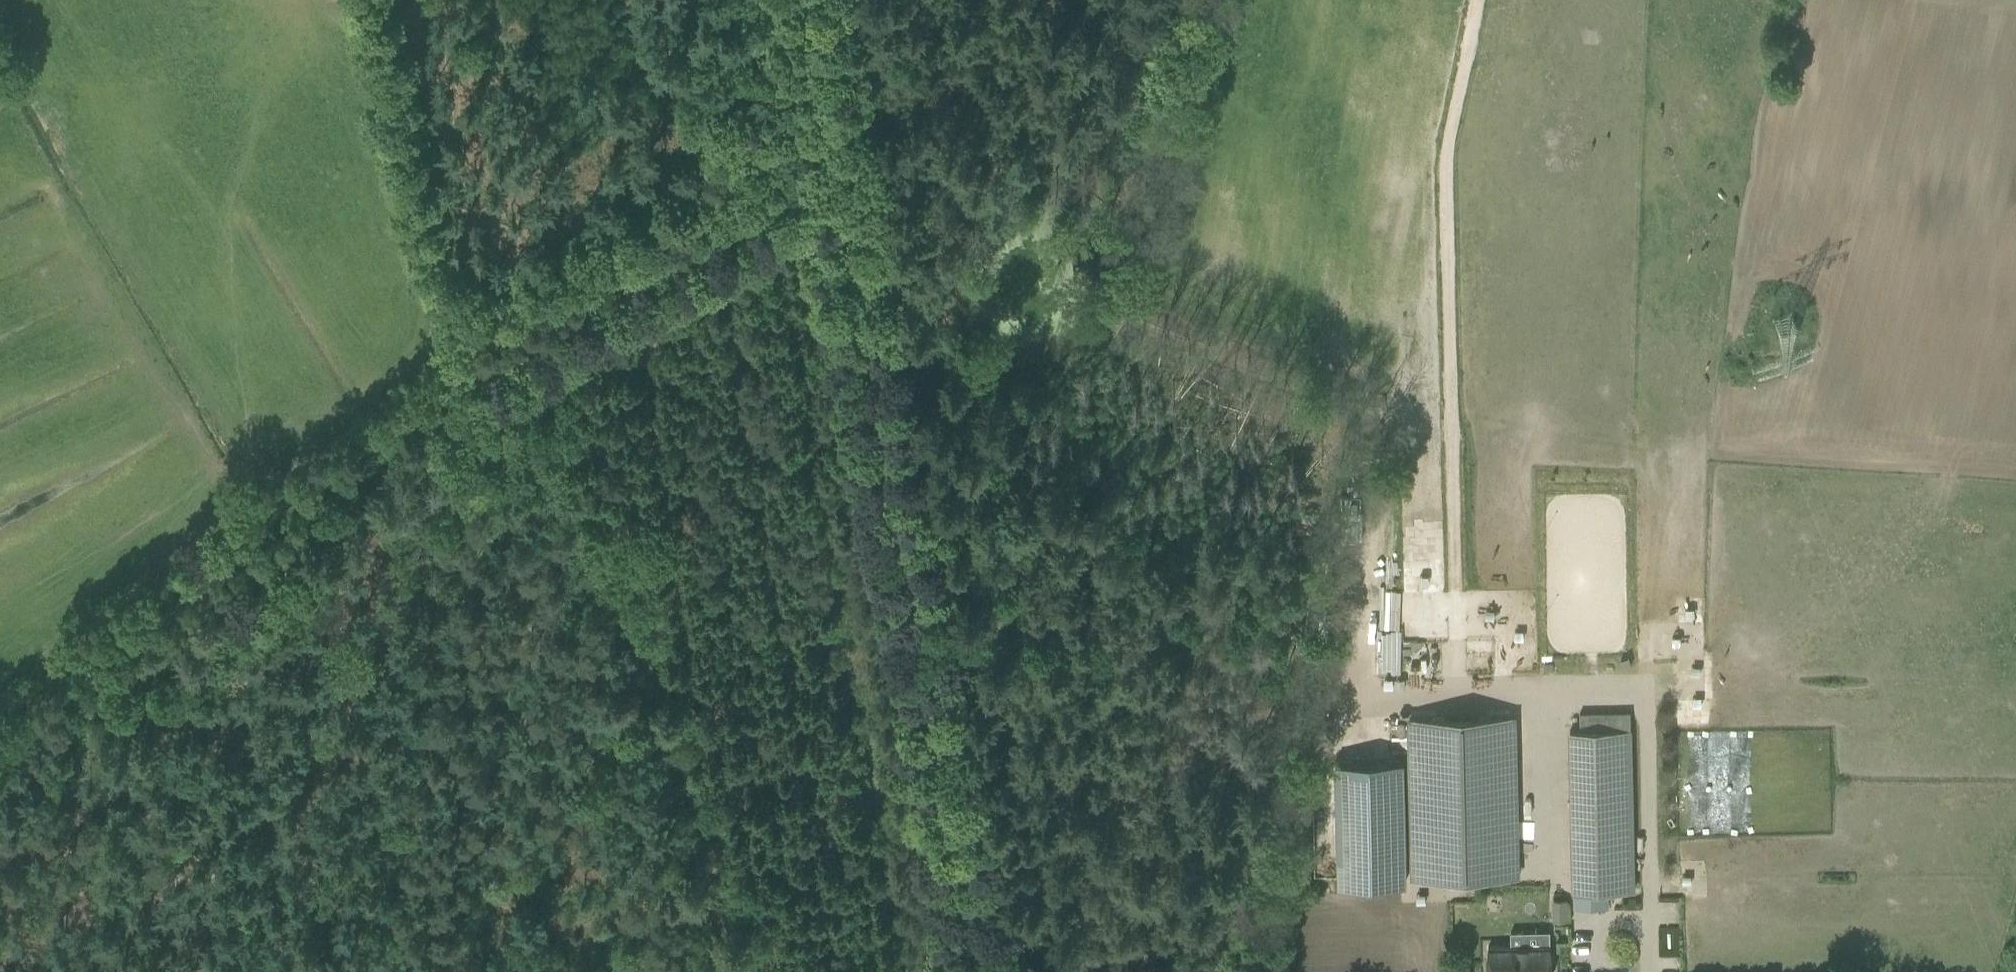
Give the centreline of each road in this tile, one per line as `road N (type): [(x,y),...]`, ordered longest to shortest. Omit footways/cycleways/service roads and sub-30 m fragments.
road 1 (track): [(983,971),(810,0)]
road 2 (track): [(1479,0),(1445,160),(1456,687)]
road 3 (track): [(506,357),(0,721)]
road 4 (track): [(506,357),(838,160)]

